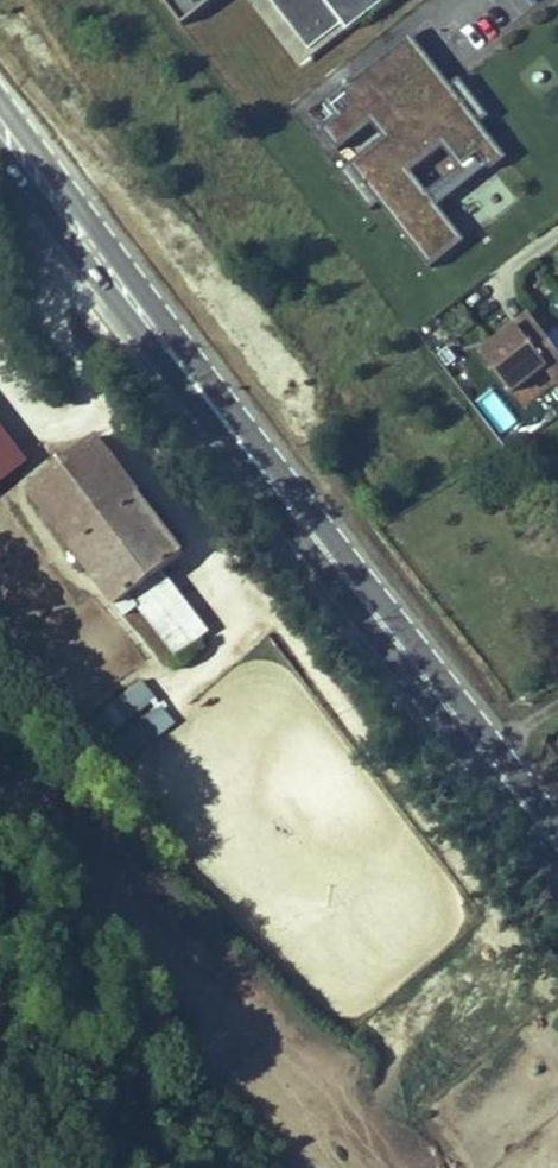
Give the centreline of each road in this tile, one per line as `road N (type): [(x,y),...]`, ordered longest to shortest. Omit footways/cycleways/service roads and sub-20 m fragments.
road 1 (primary): [(0,125),(557,845)]

